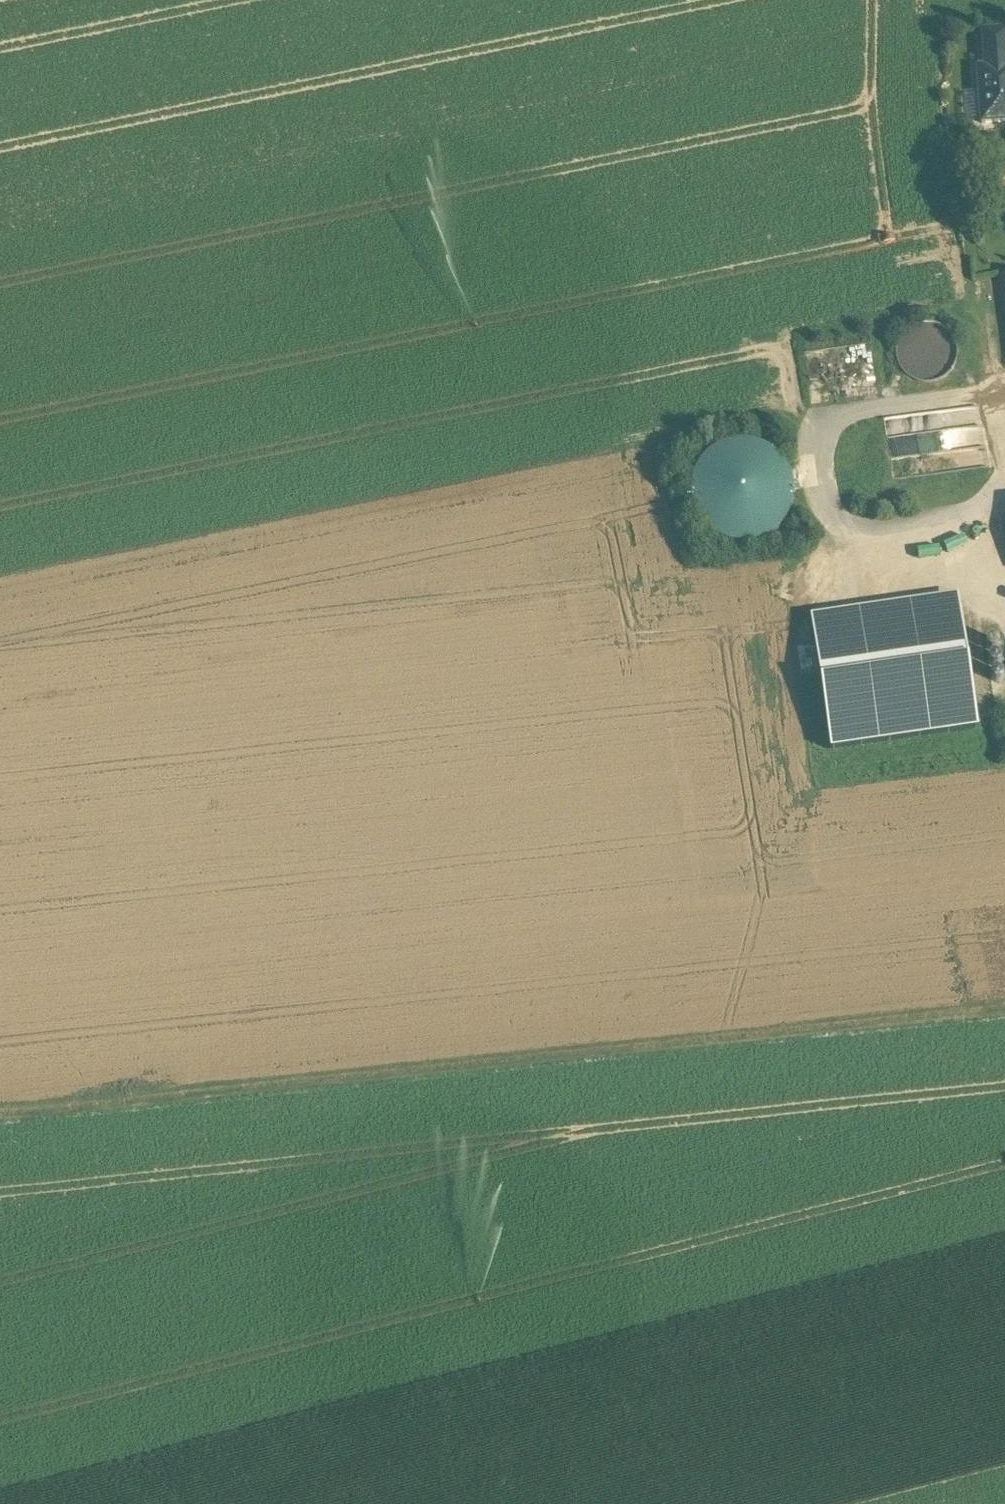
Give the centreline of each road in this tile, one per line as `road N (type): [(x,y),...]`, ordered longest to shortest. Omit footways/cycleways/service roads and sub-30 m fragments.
road 1 (track): [(0,1112),(1004,1005)]

